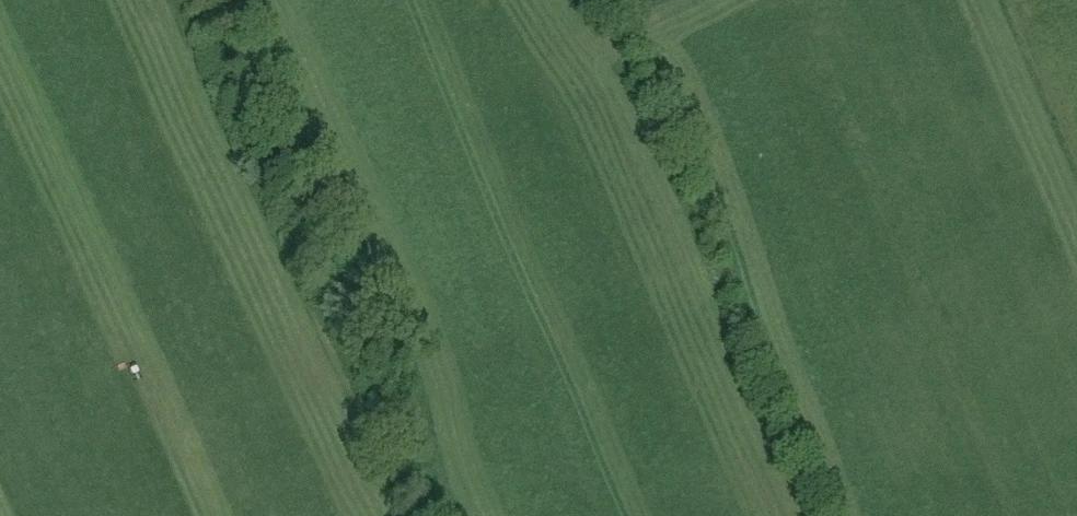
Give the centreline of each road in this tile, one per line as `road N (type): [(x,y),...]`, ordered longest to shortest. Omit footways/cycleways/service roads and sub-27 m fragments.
road 1 (track): [(191,0),(430,515)]

